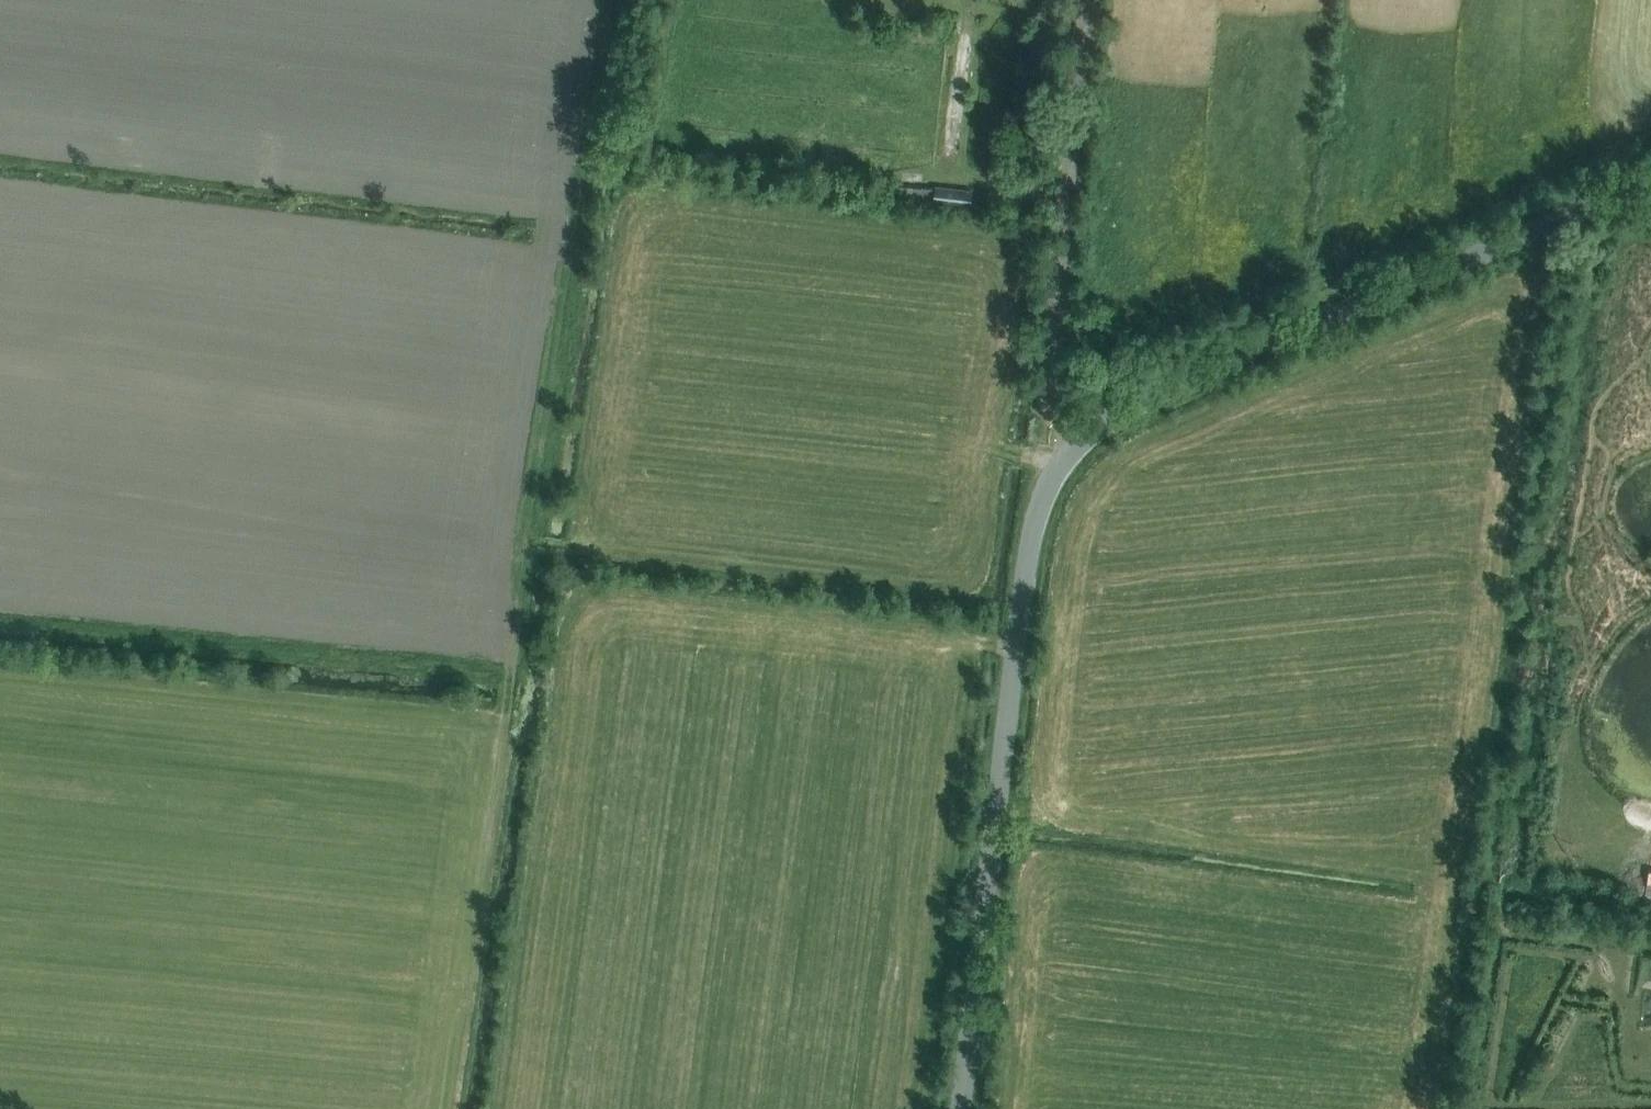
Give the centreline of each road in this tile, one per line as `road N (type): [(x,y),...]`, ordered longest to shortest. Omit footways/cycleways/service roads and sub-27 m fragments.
road 1 (unclassified): [(959,1108),(1028,551),(1057,471),(1076,446)]
road 2 (unclassified): [(1076,446),(1132,407),(1650,179)]
road 3 (unclassified): [(1076,446),(1054,408),(1047,369),(1087,0)]

